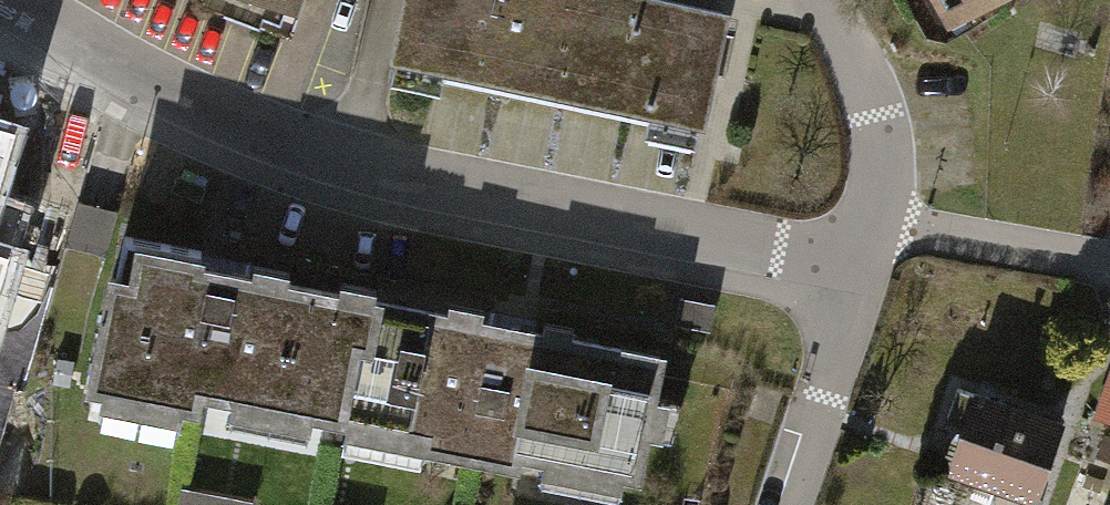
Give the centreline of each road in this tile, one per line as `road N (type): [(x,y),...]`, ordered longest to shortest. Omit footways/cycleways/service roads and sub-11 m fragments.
road 1 (residential): [(864,259),(316,147),(147,77),(18,0)]
road 2 (residential): [(820,0),(863,85),(879,153),(876,216),(864,259)]
road 3 (residential): [(864,259),(783,504)]

